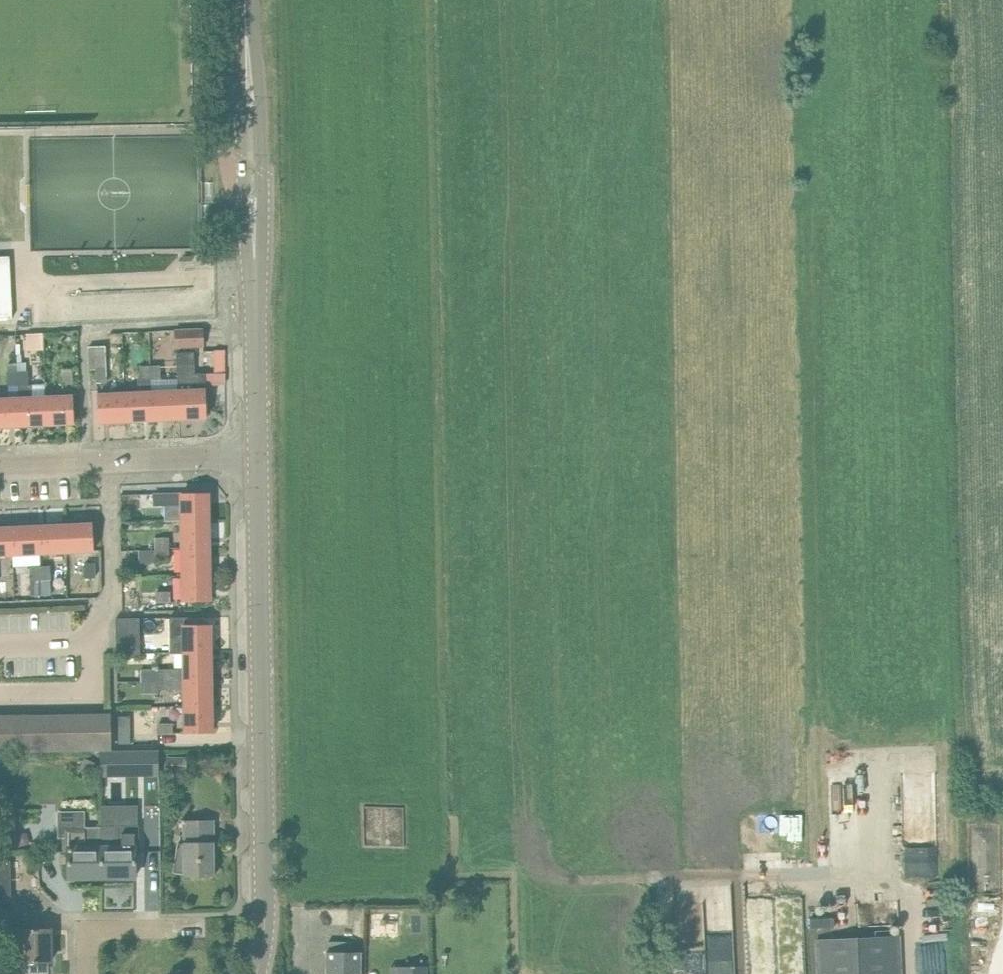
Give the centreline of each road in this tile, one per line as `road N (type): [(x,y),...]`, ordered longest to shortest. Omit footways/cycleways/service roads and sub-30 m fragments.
road 1 (tertiary): [(257,973),(265,913),(258,454)]
road 2 (tertiary): [(258,454),(248,0)]
road 3 (unclassified): [(109,461),(258,454)]
road 4 (unclassified): [(92,641),(93,694),(0,695)]
road 5 (residential): [(87,973),(97,931),(193,928)]
road 6 (unclassified): [(109,461),(113,590)]

